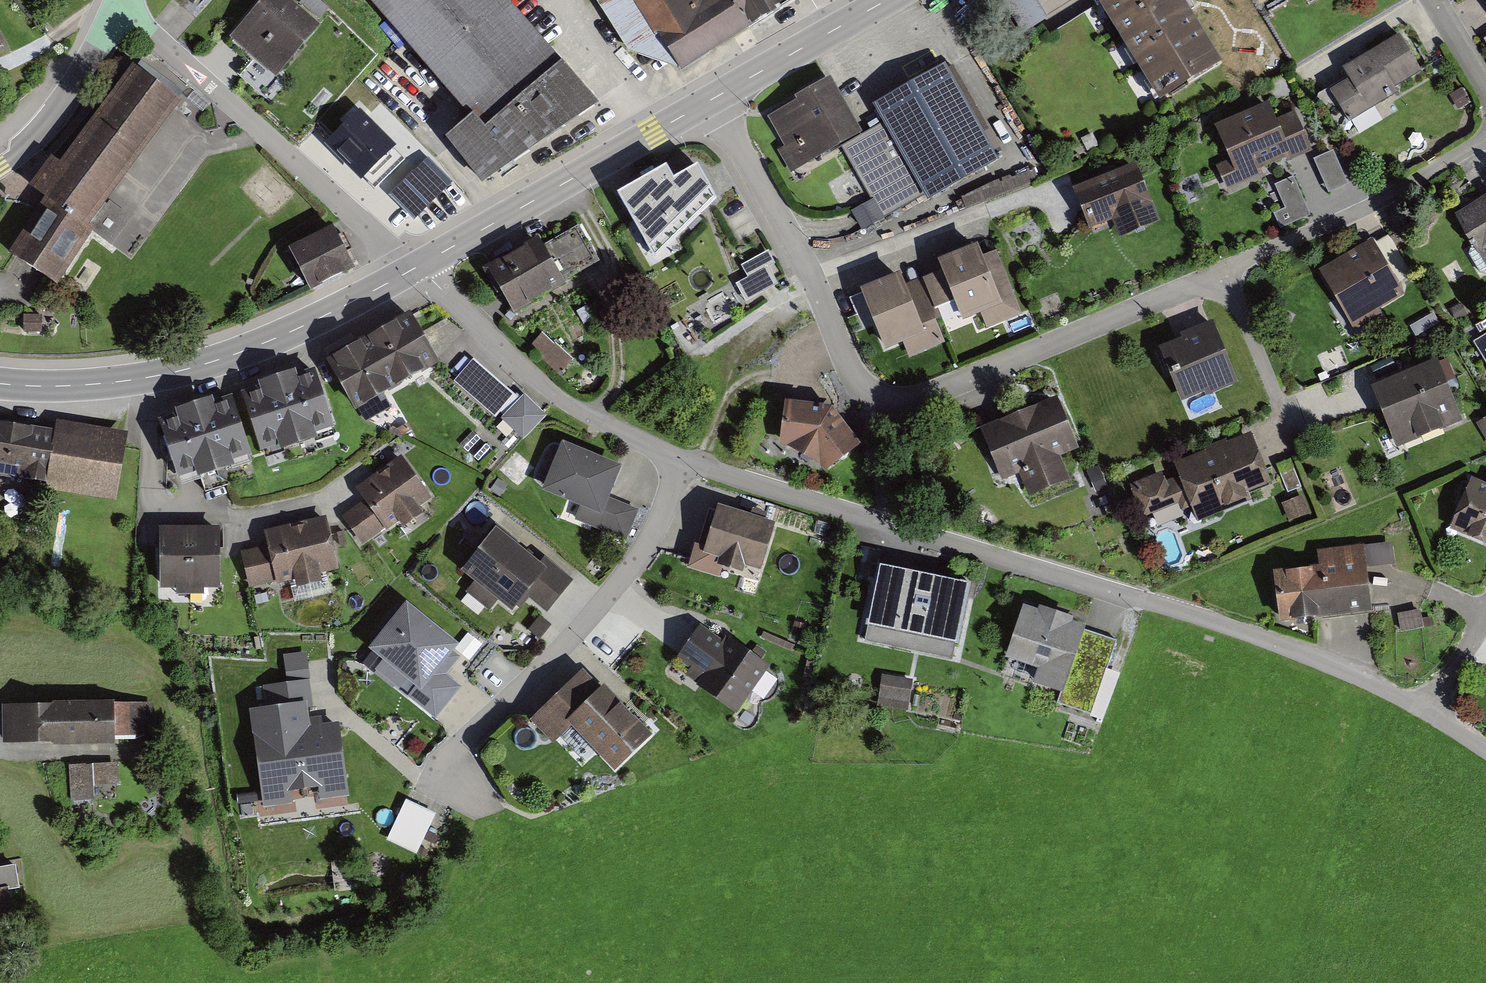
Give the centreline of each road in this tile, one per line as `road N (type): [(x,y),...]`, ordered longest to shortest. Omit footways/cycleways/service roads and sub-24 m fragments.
road 1 (residential): [(1485,139),(1359,212),(1192,287),(897,403),(856,381),(811,275),(713,98)]
road 2 (residential): [(1485,750),(1365,680),(1227,626),(683,461)]
road 3 (tertiary): [(415,268),(305,325),(196,367),(98,384),(0,384)]
road 4 (residential): [(435,785),(448,760),(635,561),(683,461)]
road 5 (residential): [(415,268),(115,9)]
road 6 (tertiary): [(713,98),(415,268)]
road 7 (residential): [(683,461),(569,405),(415,268)]
road 8 (tertiary): [(886,0),(713,98)]
road 9 (tertiary): [(0,167),(69,94),(115,9)]

